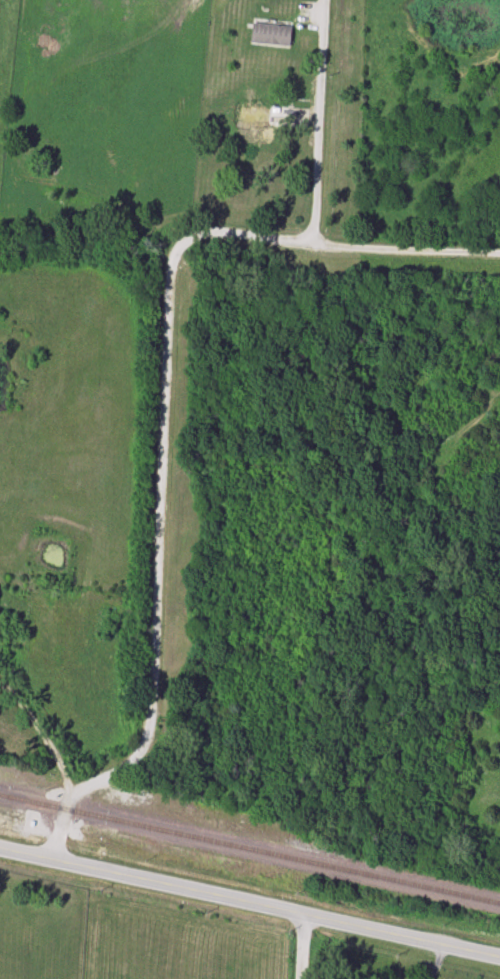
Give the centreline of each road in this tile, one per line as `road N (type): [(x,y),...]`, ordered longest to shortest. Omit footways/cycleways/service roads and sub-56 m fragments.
road 1 (residential): [(54,863),(71,796),(126,770),(149,733),(171,264),(186,240)]
road 2 (secondary): [(0,851),(499,960)]
road 3 (residential): [(186,240),(207,231),(335,245)]

